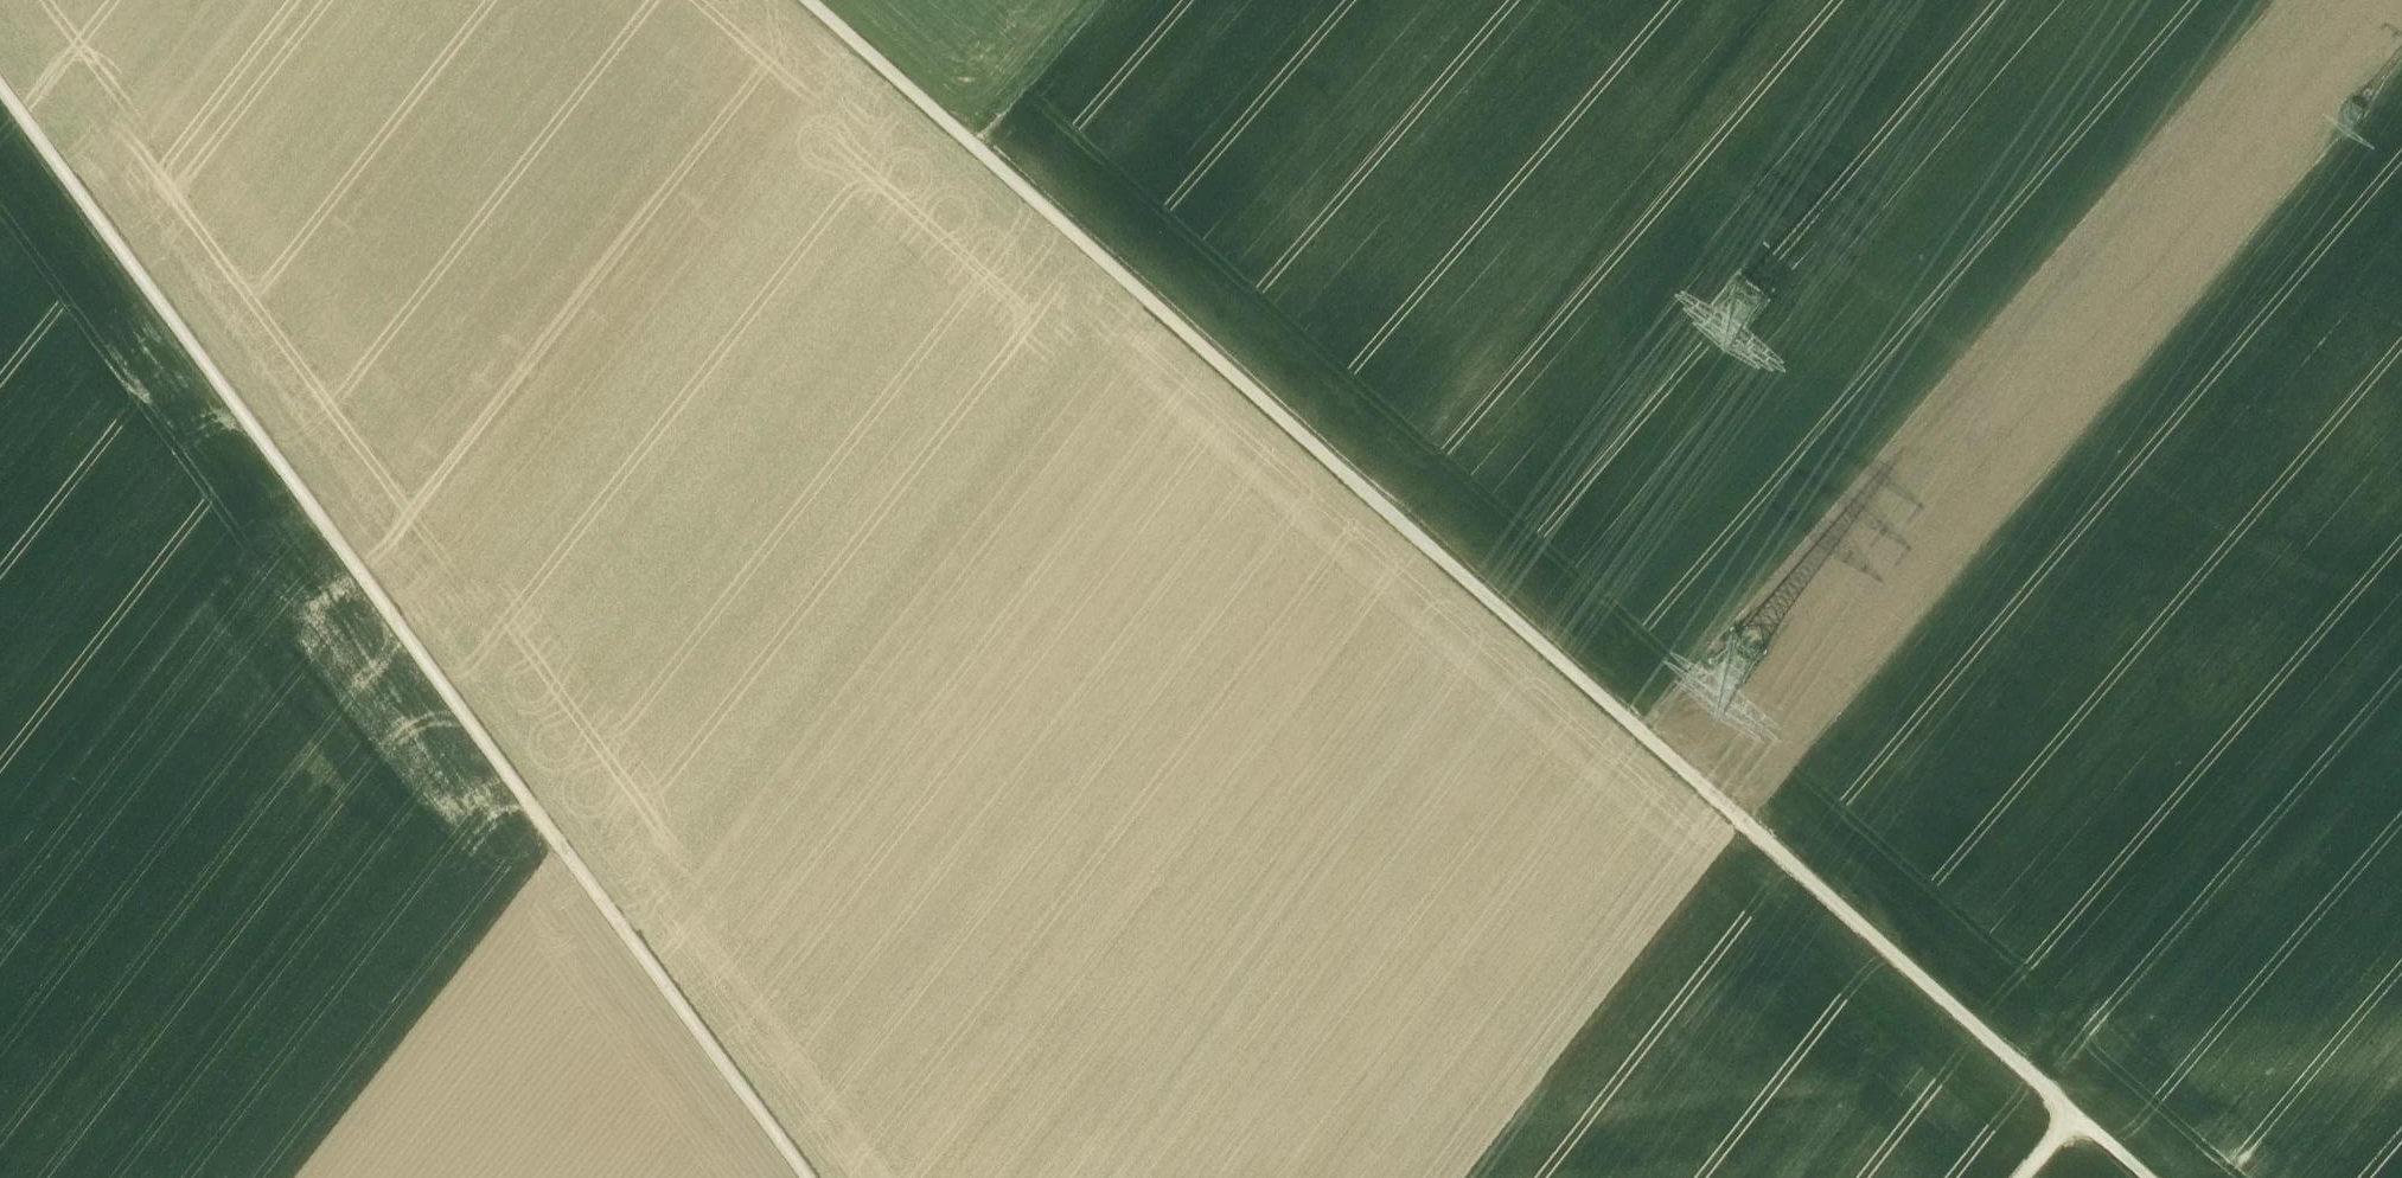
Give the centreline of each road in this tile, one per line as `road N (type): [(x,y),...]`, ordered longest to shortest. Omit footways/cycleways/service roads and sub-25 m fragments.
road 1 (track): [(805,0),(2144,1177)]
road 2 (track): [(0,90),(806,1177)]
road 3 (track): [(1097,0),(969,145)]

